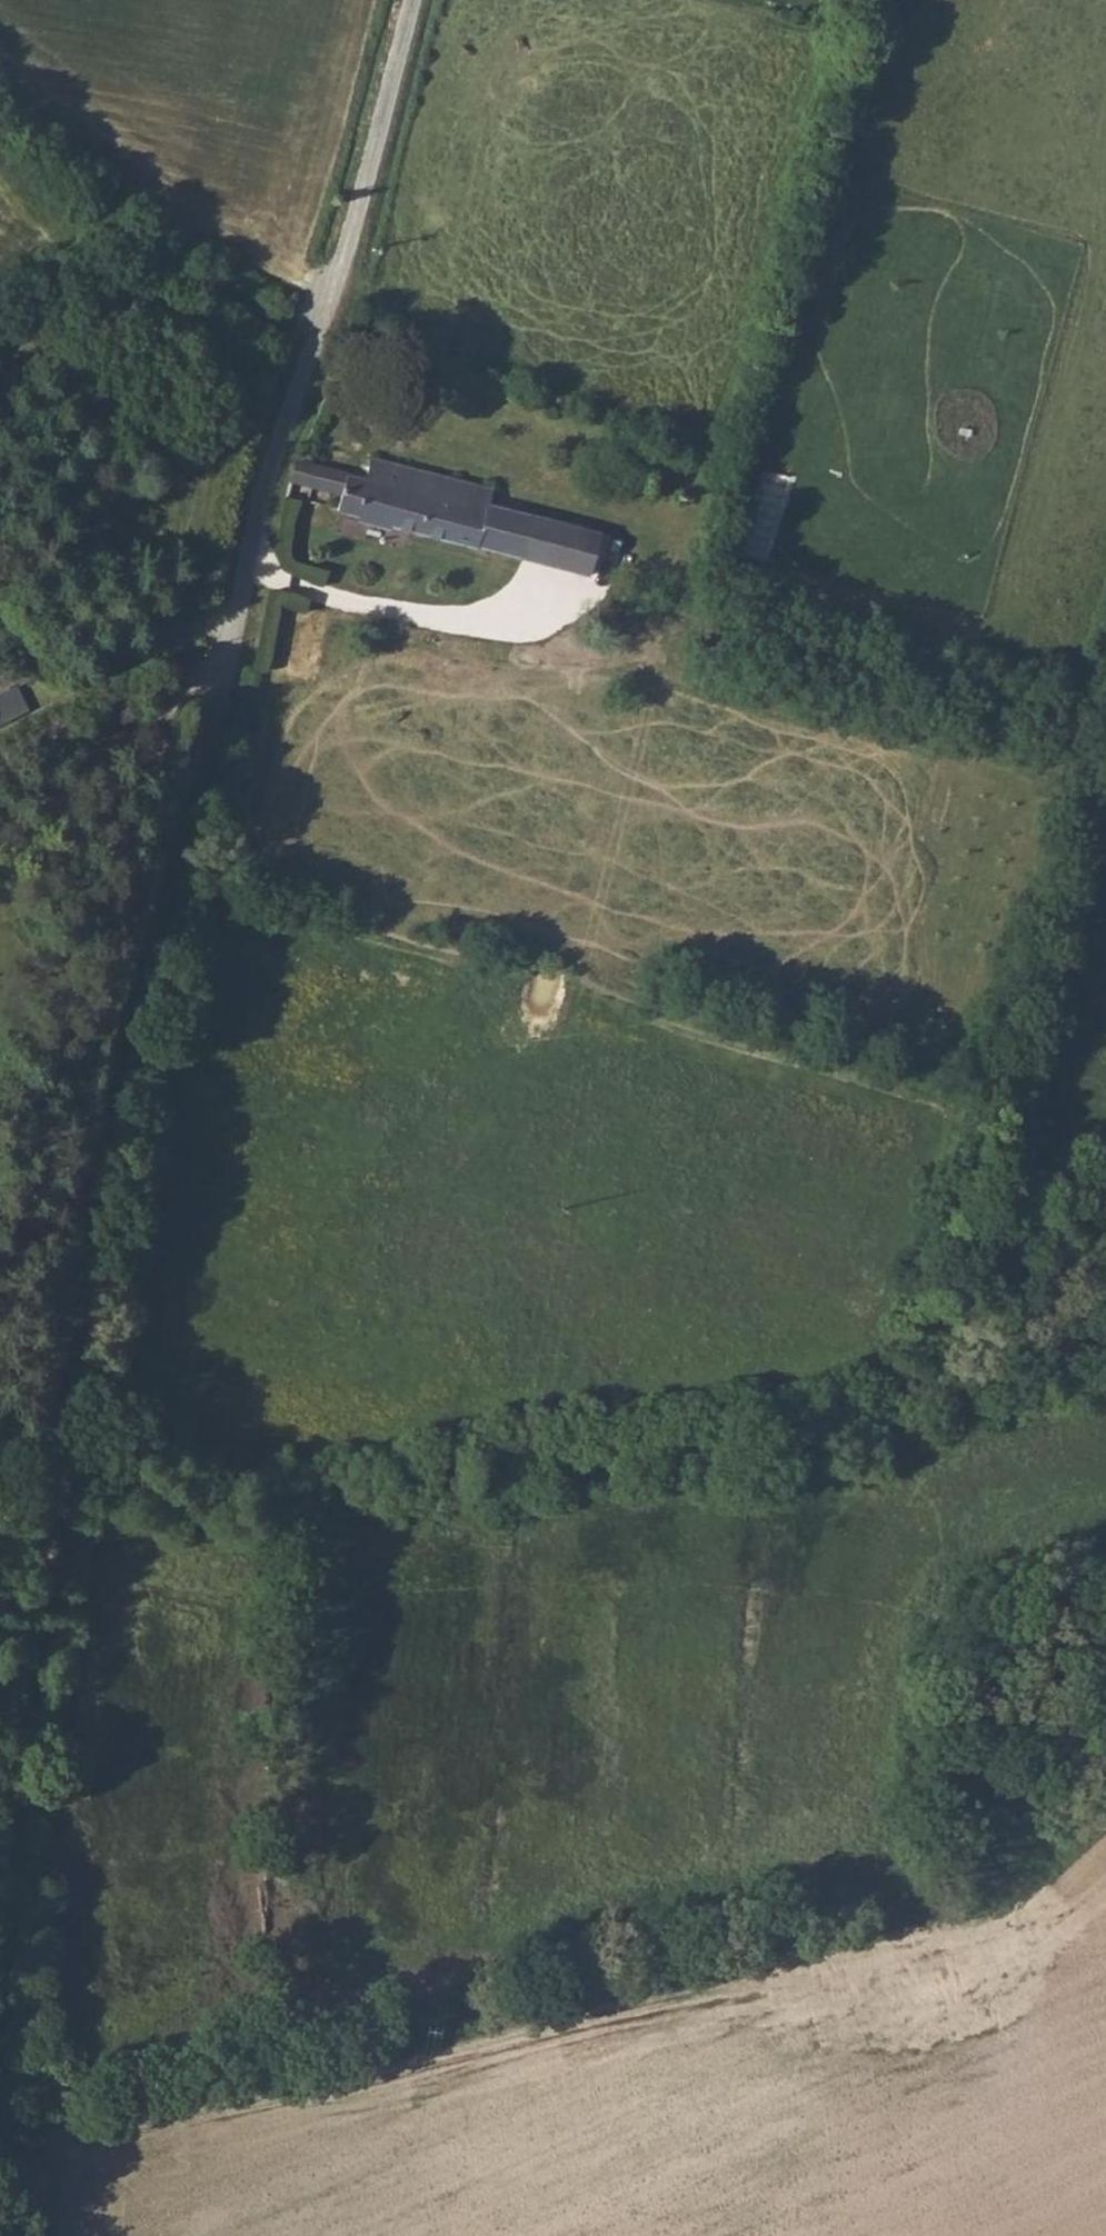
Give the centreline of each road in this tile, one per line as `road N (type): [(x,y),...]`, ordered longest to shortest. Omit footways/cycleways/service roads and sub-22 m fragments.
road 1 (unclassified): [(417,0),(348,244),(252,510),(227,620),(0,736)]

